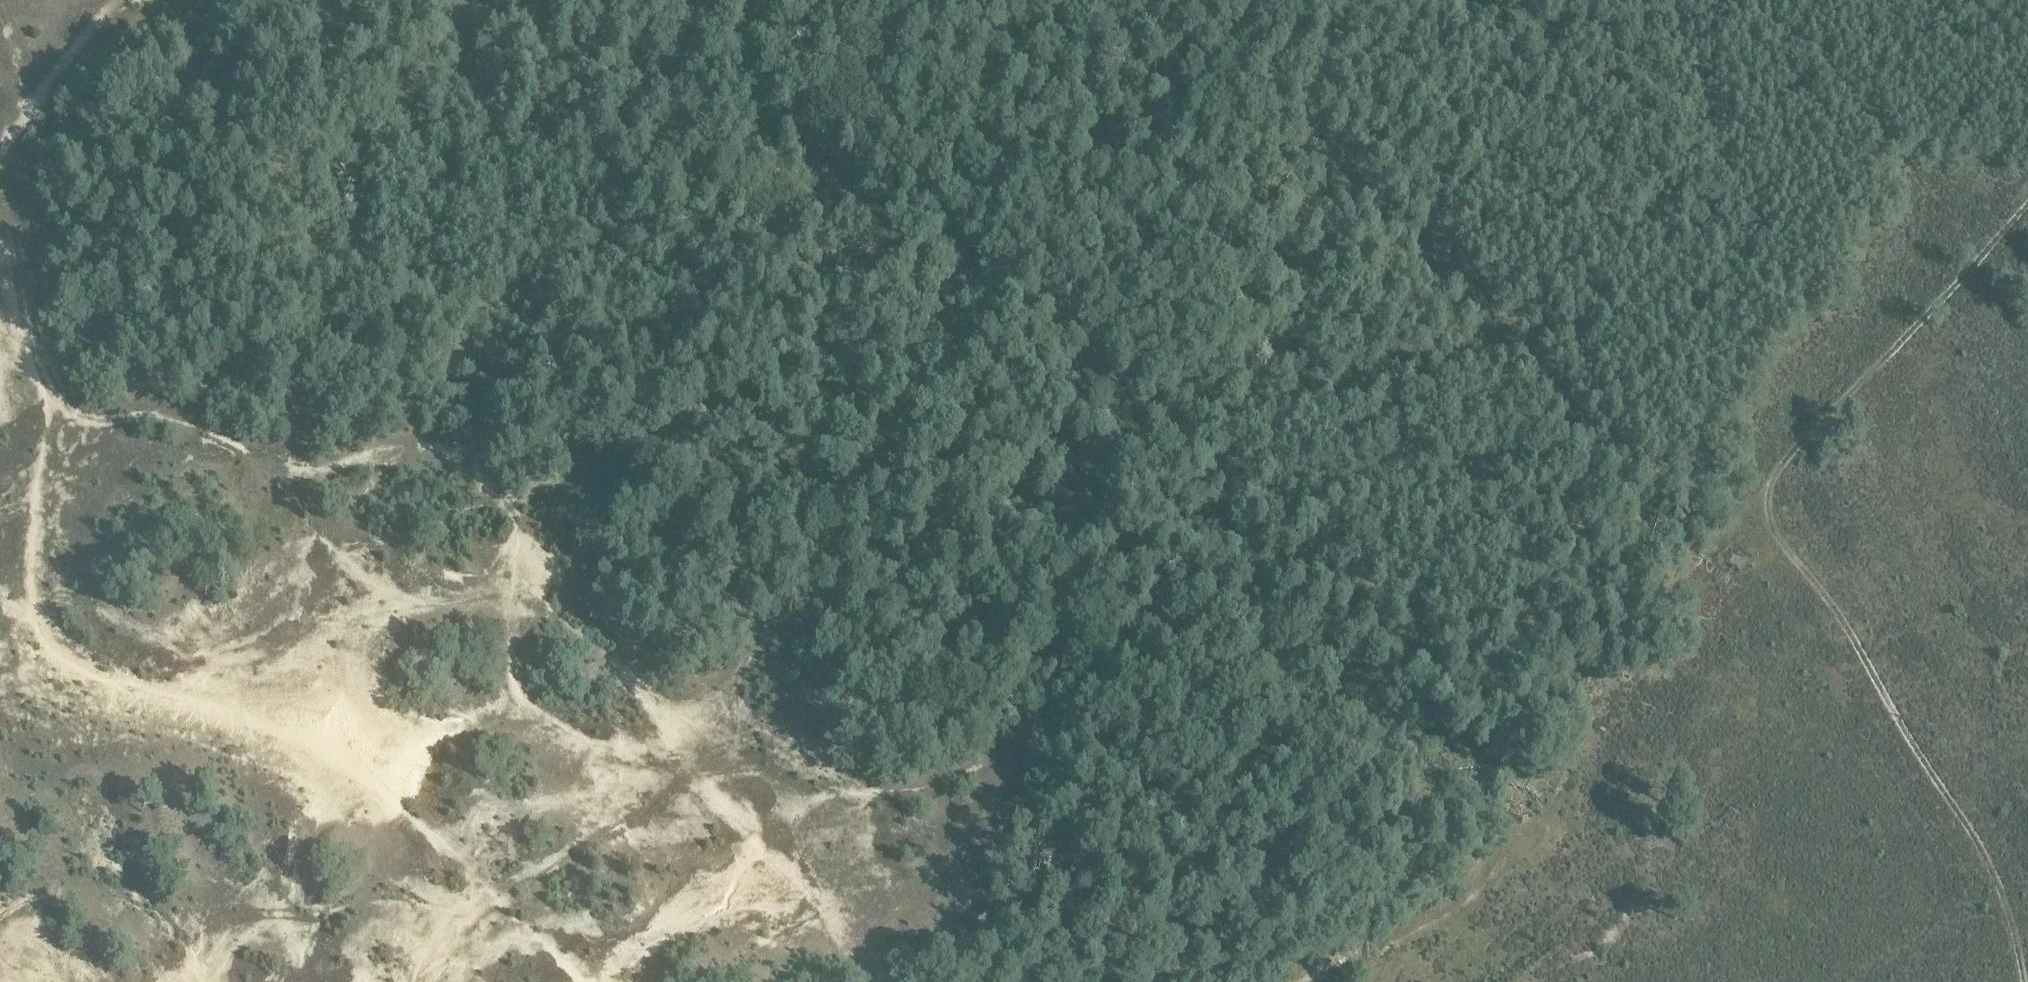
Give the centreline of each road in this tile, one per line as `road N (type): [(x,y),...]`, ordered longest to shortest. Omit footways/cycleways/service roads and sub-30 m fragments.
road 1 (track): [(2025,981),(2013,922),(1984,852),(1840,616),(1782,541),(1771,496),(1799,447),(2027,206)]
road 2 (track): [(0,158),(115,0)]

